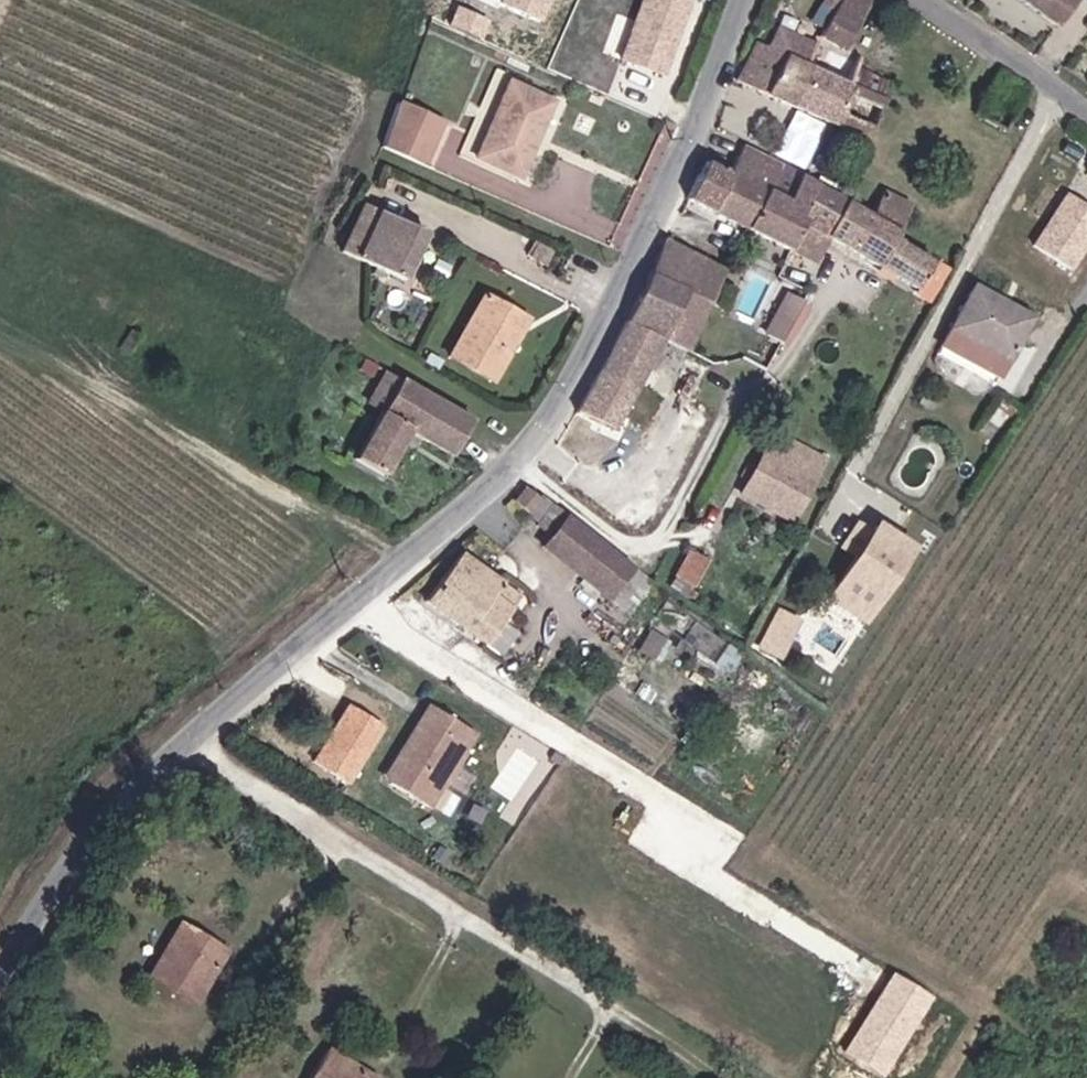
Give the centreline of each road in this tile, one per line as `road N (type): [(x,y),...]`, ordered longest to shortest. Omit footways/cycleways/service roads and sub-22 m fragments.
road 1 (unclassified): [(190,740),(517,459),(576,379),(620,295),(697,130),(742,0)]
road 2 (residential): [(727,1077),(190,740)]
road 3 (unclassified): [(0,982),(83,854),(190,740)]
road 4 (unclassified): [(1086,118),(919,0)]

